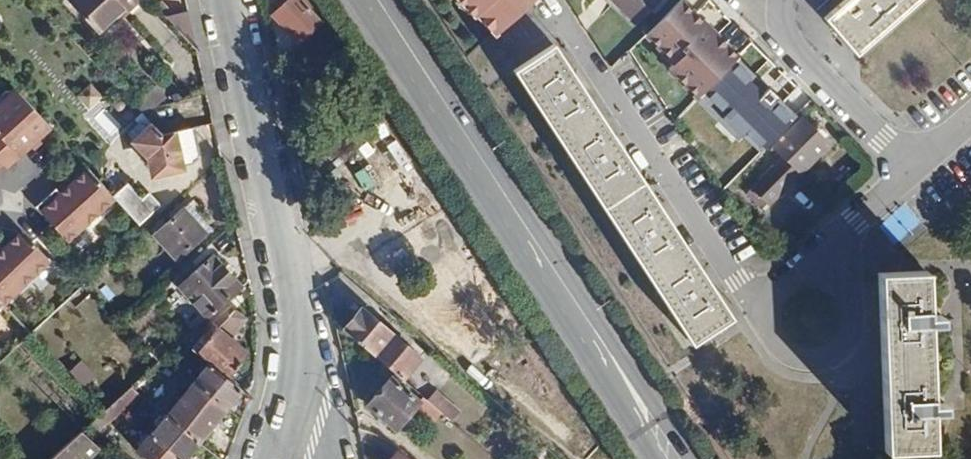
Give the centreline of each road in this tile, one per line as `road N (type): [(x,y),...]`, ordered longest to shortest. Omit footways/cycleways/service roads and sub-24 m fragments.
road 1 (primary): [(379,0),(665,444)]
road 2 (residential): [(751,305),(552,10)]
road 3 (residential): [(224,0),(297,346)]
road 4 (residential): [(776,0),(761,14),(914,171)]
road 5 (residential): [(823,253),(852,306),(849,340),(833,357),(790,359),(751,305)]
road 6 (residential): [(914,171),(823,253)]

